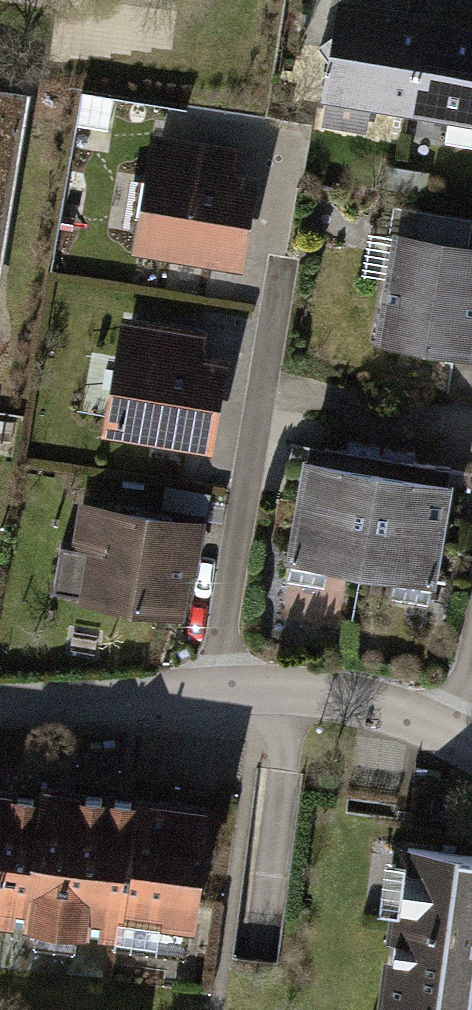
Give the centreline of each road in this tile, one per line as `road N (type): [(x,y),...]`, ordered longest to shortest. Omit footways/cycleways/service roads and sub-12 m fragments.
road 1 (residential): [(306,146),(222,689)]
road 2 (residential): [(222,689),(360,702),(455,740)]
road 3 (residential): [(0,707),(222,689)]

